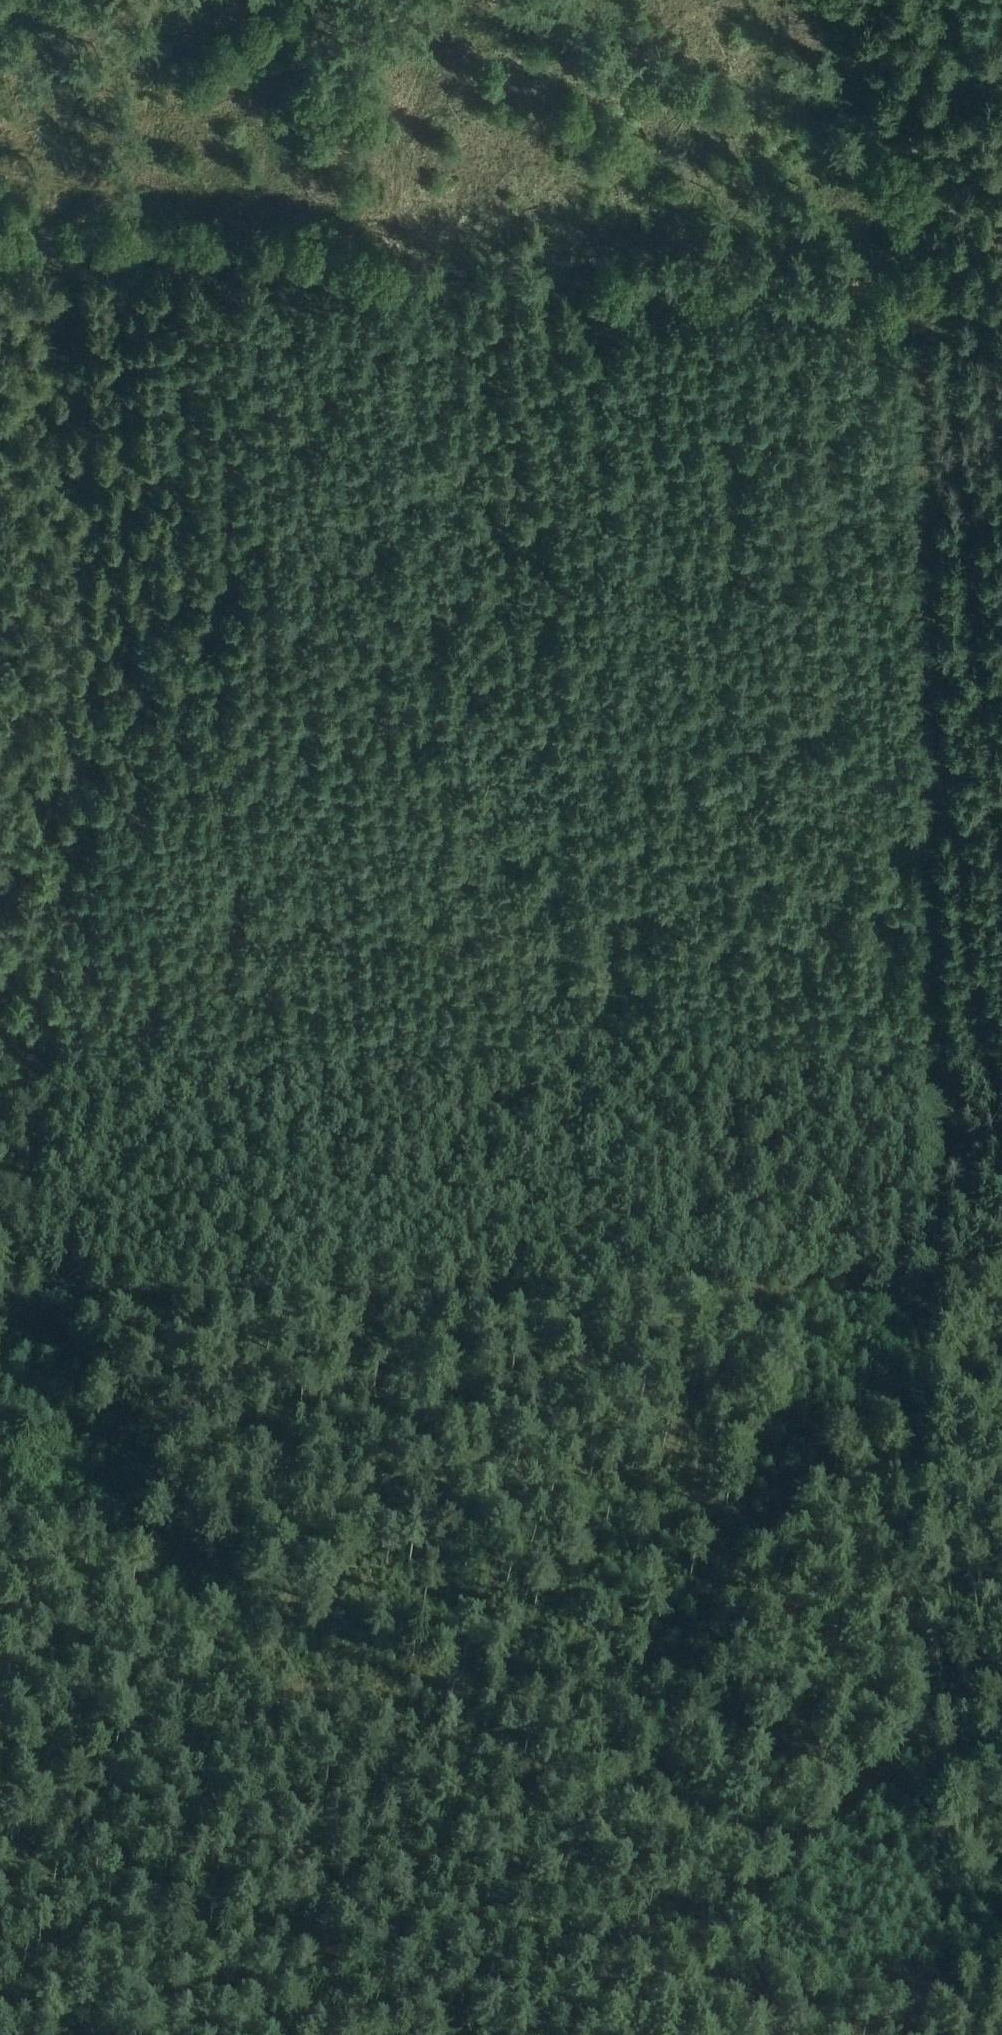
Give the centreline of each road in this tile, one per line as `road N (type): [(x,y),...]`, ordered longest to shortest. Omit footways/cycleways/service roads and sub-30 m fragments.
road 1 (track): [(963,2034),(924,1698),(944,1038),(926,299),(847,0)]
road 2 (track): [(1001,301),(0,229)]

